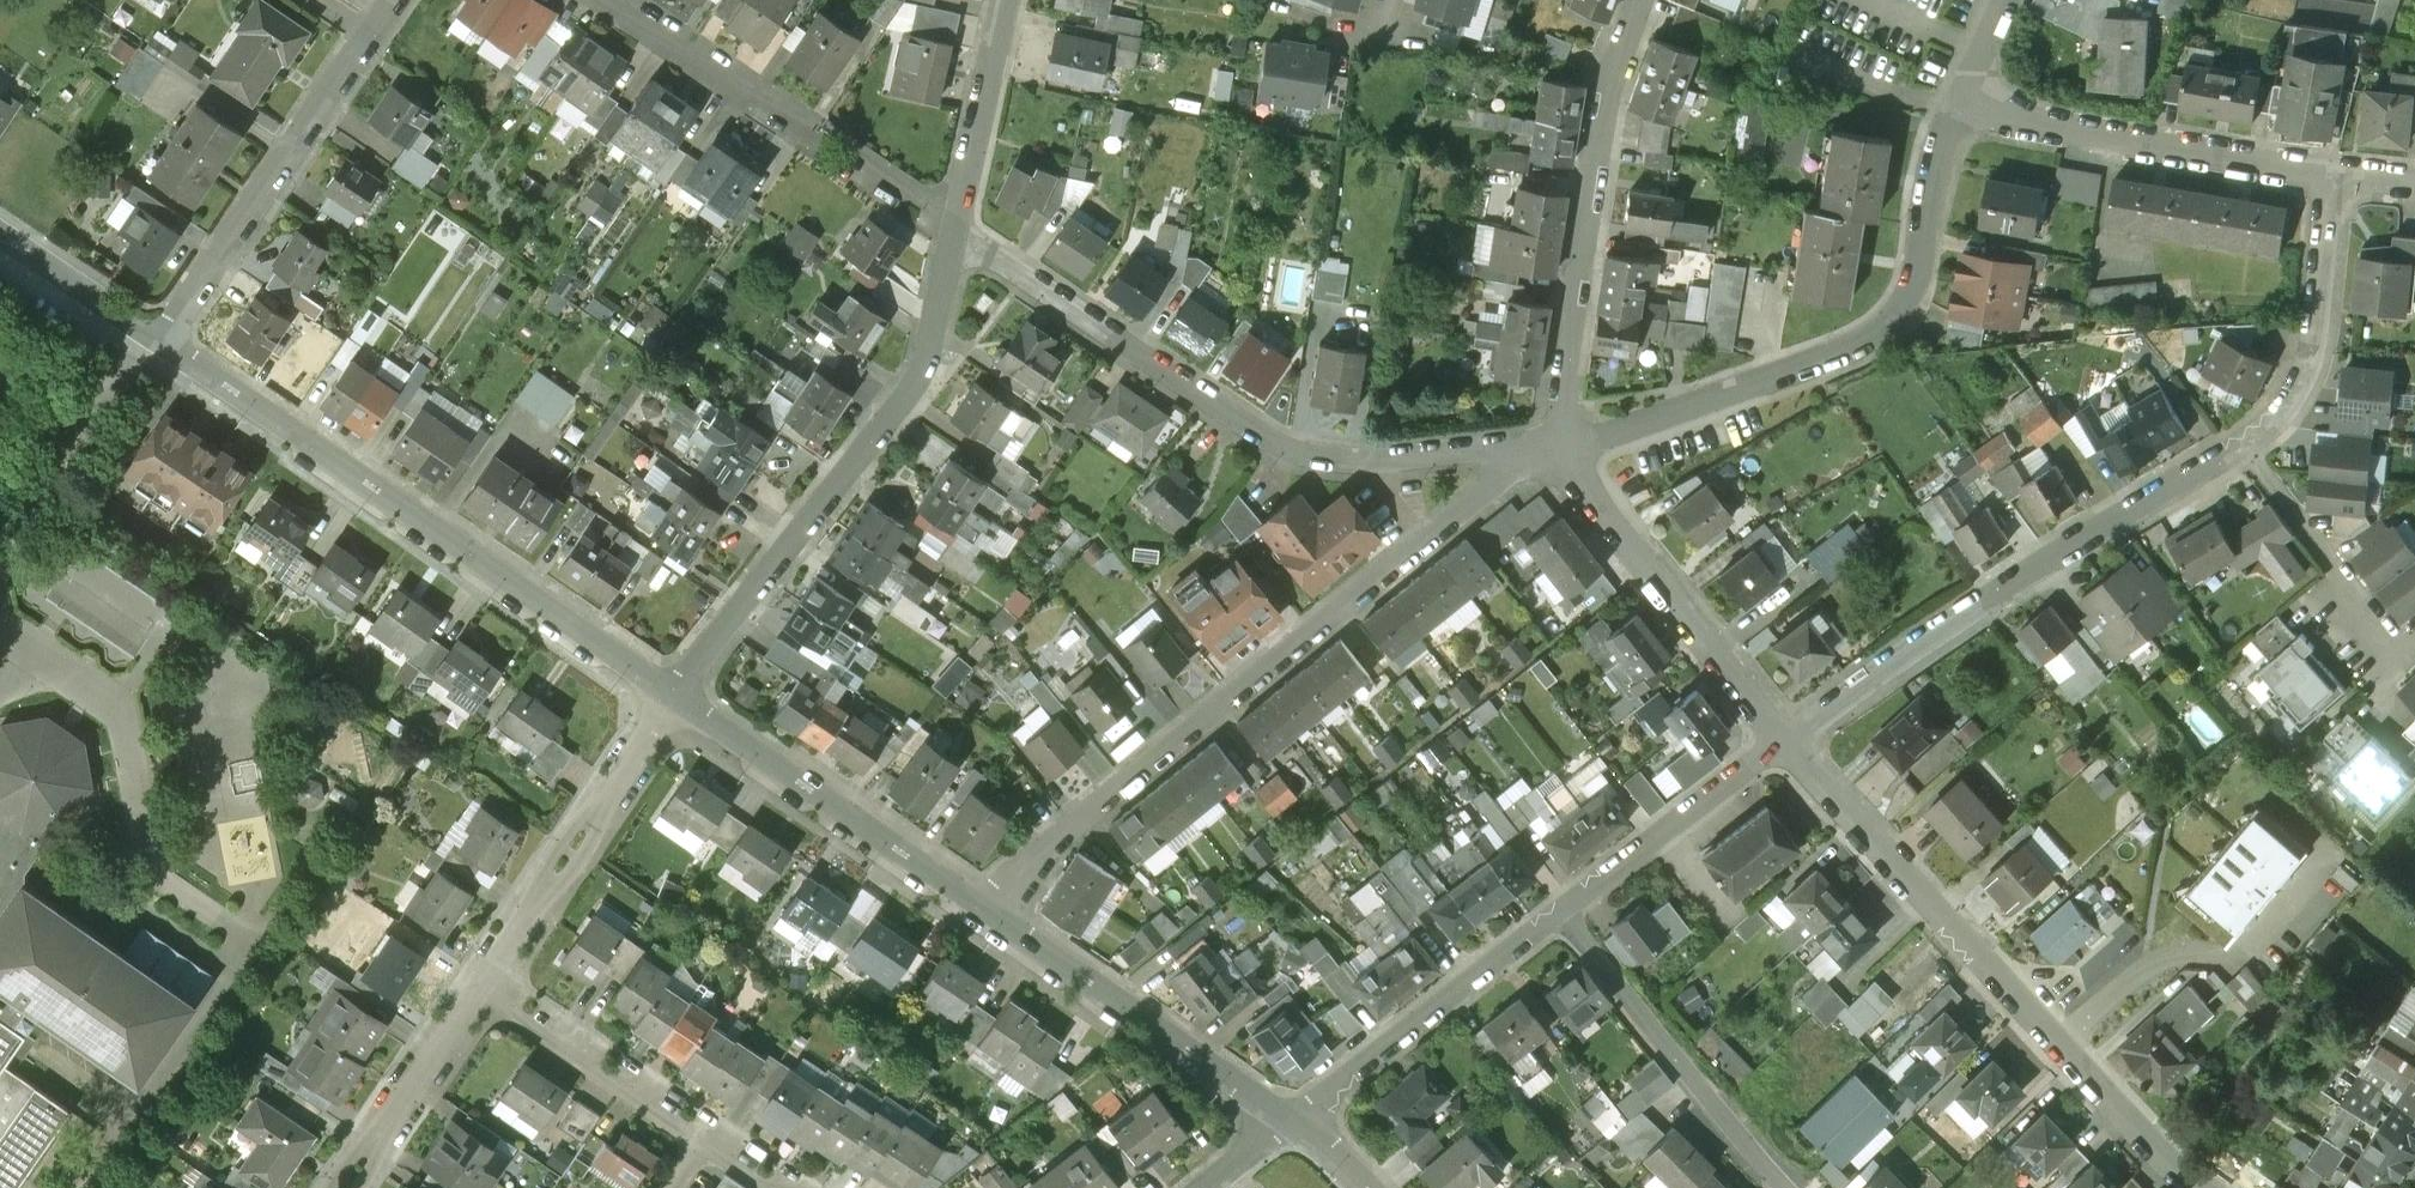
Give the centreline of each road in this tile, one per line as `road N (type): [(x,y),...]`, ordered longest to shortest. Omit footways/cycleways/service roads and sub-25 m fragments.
road 1 (residential): [(1507,451),(1506,477),(985,911)]
road 2 (residential): [(953,231),(1290,453),(1349,462),(1507,451)]
road 3 (residential): [(676,697),(167,344)]
road 4 (residential): [(1965,92),(1935,178),(1918,286),(1899,320),(1841,356),(1559,449)]
road 5 (residential): [(1785,743),(2194,1187)]
road 6 (residential): [(676,697),(924,370),(953,231)]
road 7 (residential): [(2246,446),(2102,528),(1785,743)]
road 8 (residential): [(1639,0),(1596,124),(1559,449)]
road 9 (residential): [(608,0),(953,231)]
road 10 (residential): [(985,911),(676,697)]
road 11 (residential): [(2330,174),(2023,119),(1965,92)]
road 12 (residential): [(1294,1120),(985,911)]
road 13 (residential): [(1559,449),(1785,743)]
road 14 (residential): [(167,344),(370,36)]
road 15 (residential): [(676,697),(476,993)]
road 16 (residential): [(1559,917),(1781,1187)]
road 17 (residential): [(1559,917),(1294,1120)]
road 18 (residential): [(2330,174),(2316,344),(2304,390),(2246,446)]
road 19 (residential): [(1785,743),(1559,917)]
road 20 (residential): [(476,993),(698,1145)]
road 21 (residential): [(2246,446),(2340,566),(2355,612),(2398,653)]
road 22 (residential): [(953,231),(1008,0)]
road 23 (residential): [(476,993),(346,1187)]
road 24 (residential): [(167,344),(0,234)]
road 25 (residential): [(1389,0),(1378,35),(1288,20)]

